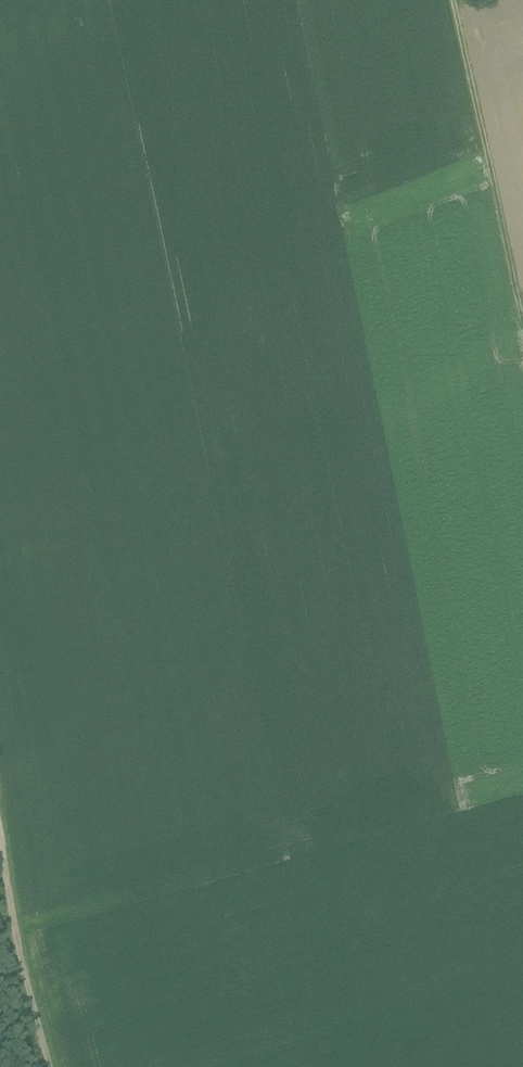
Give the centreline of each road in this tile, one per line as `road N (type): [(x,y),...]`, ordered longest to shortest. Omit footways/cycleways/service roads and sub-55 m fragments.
road 1 (track): [(50,1066),(0,837)]

